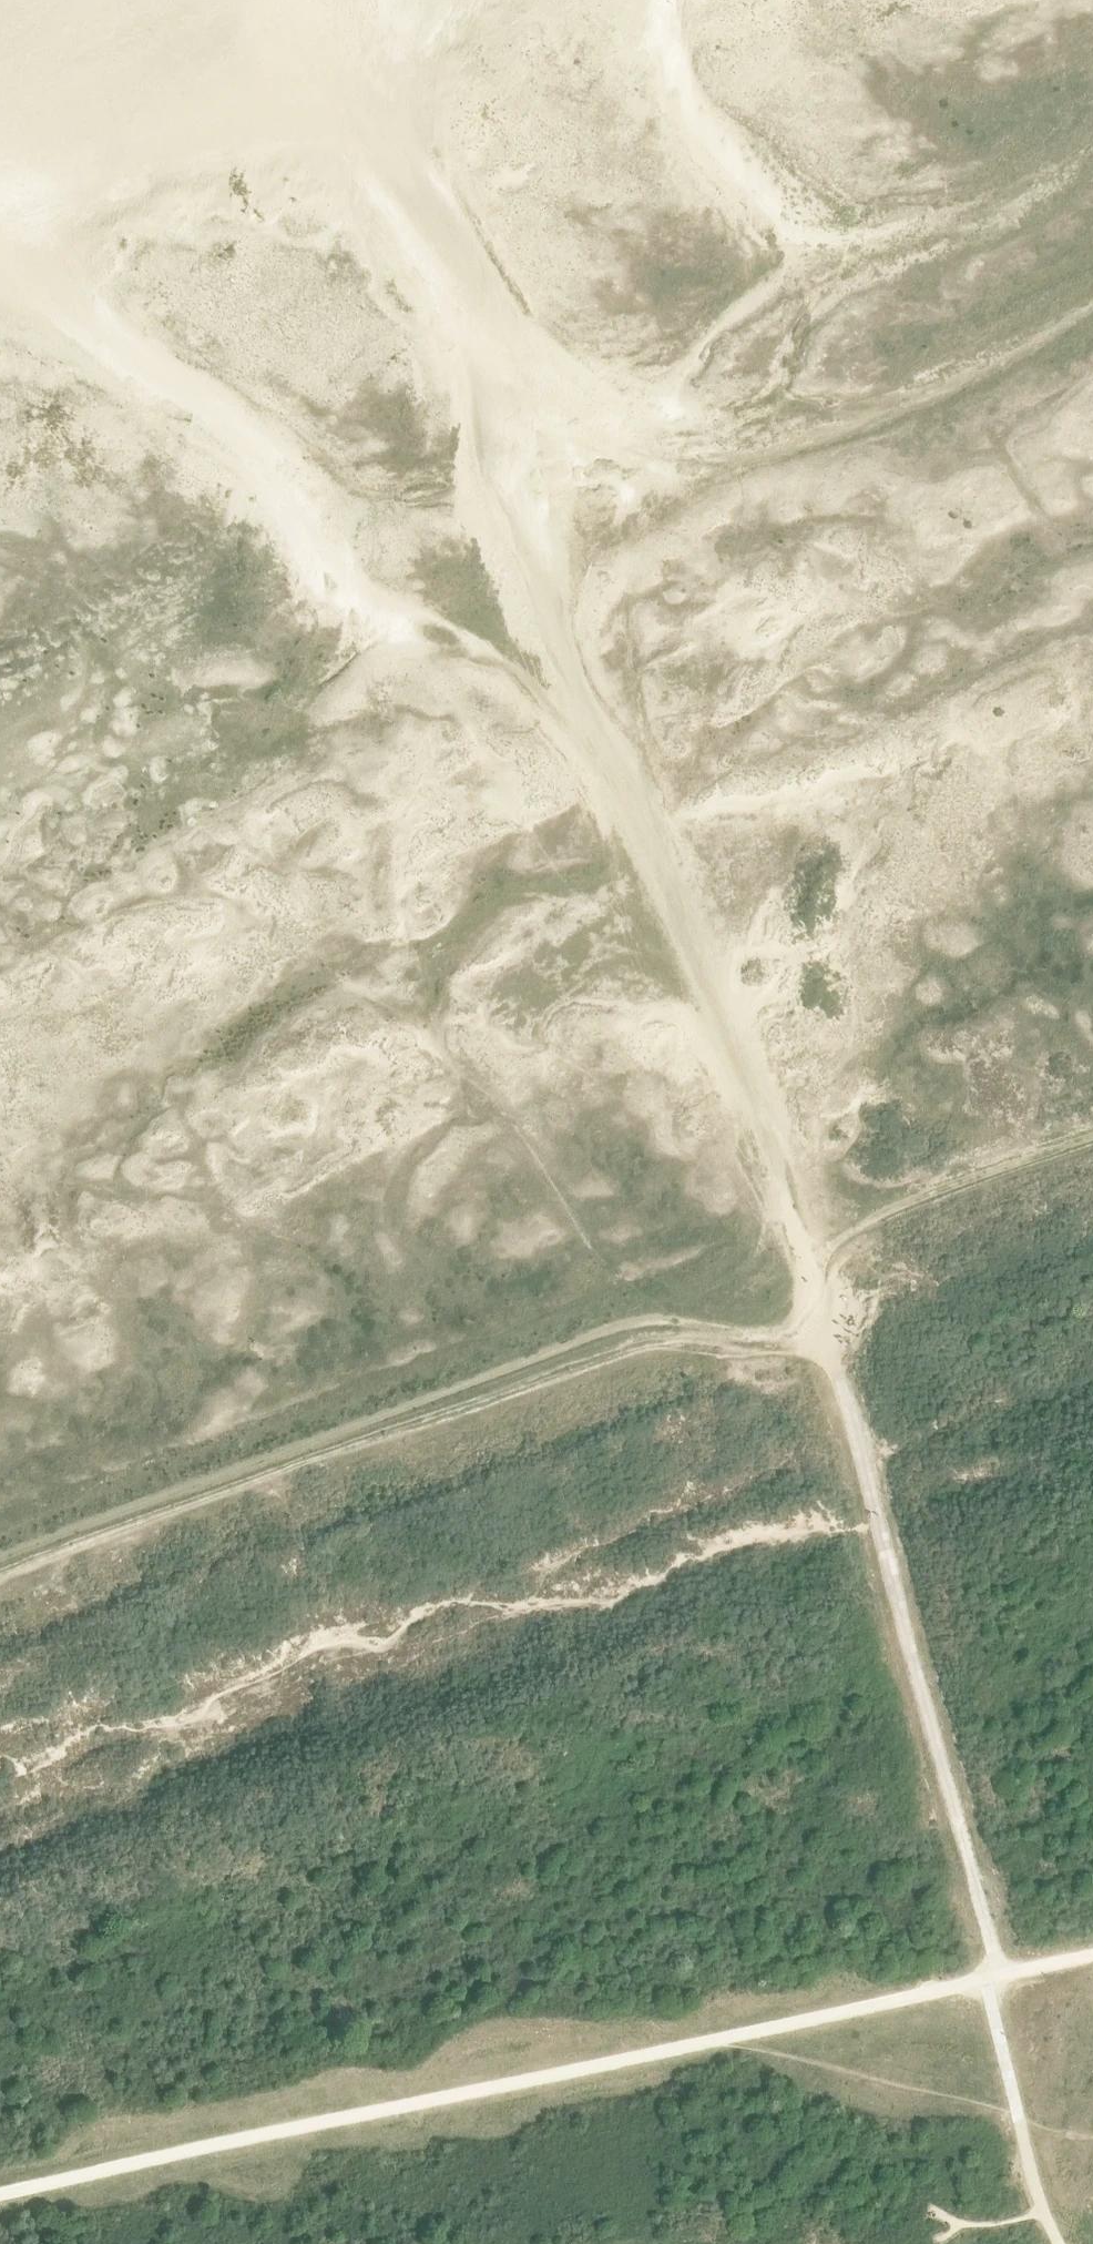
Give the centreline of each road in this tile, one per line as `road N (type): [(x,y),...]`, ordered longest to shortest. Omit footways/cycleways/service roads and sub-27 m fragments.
road 1 (track): [(1061,2243),(1013,2097),(991,1981)]

